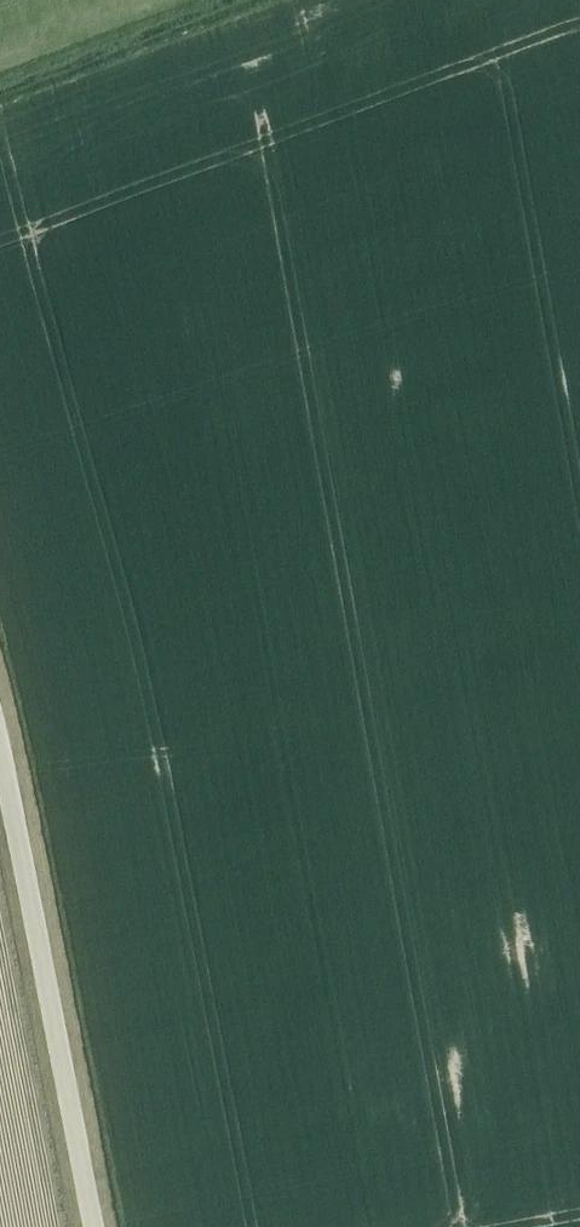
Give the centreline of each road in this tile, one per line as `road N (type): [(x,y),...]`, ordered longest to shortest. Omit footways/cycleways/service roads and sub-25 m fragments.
road 1 (unclassified): [(93,1226),(0,746)]

